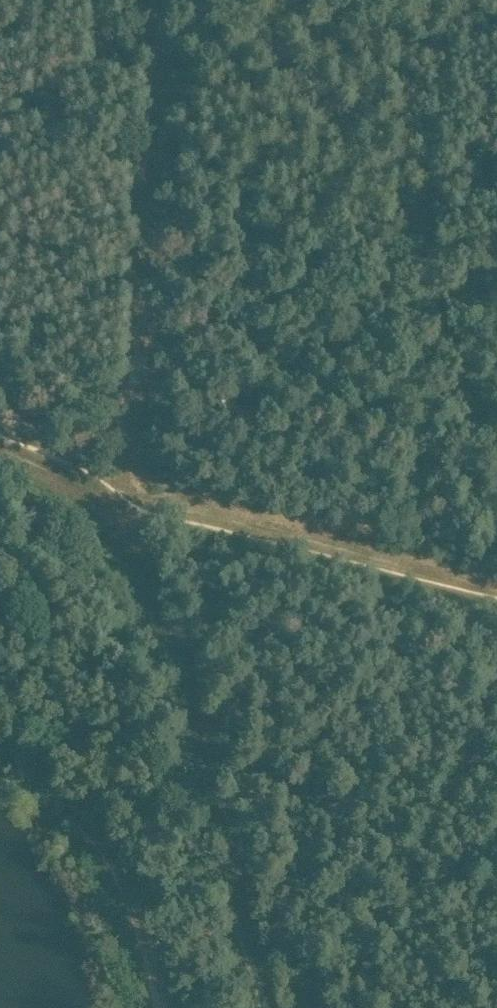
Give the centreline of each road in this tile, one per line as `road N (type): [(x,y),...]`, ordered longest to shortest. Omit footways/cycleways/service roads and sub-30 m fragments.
road 1 (track): [(158,0),(125,513),(144,577)]
road 2 (track): [(0,458),(125,513),(150,506),(496,581)]
road 3 (track): [(169,1007),(160,947),(105,846),(0,763)]

